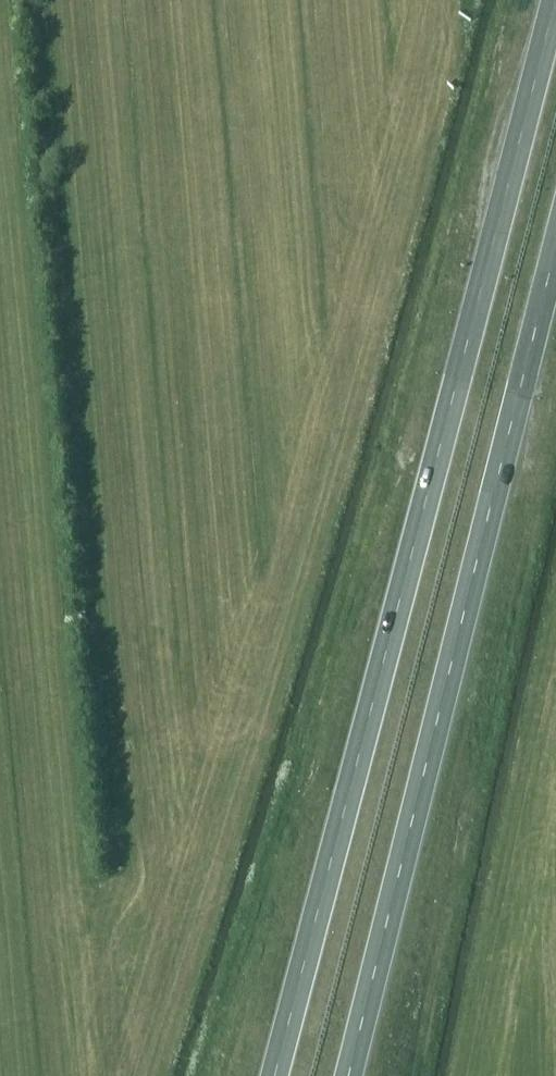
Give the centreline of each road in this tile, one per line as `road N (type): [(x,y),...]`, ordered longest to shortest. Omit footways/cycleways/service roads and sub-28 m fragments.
road 1 (trunk): [(554,0),(274,1075)]
road 2 (trunk): [(349,1075),(555,248)]

